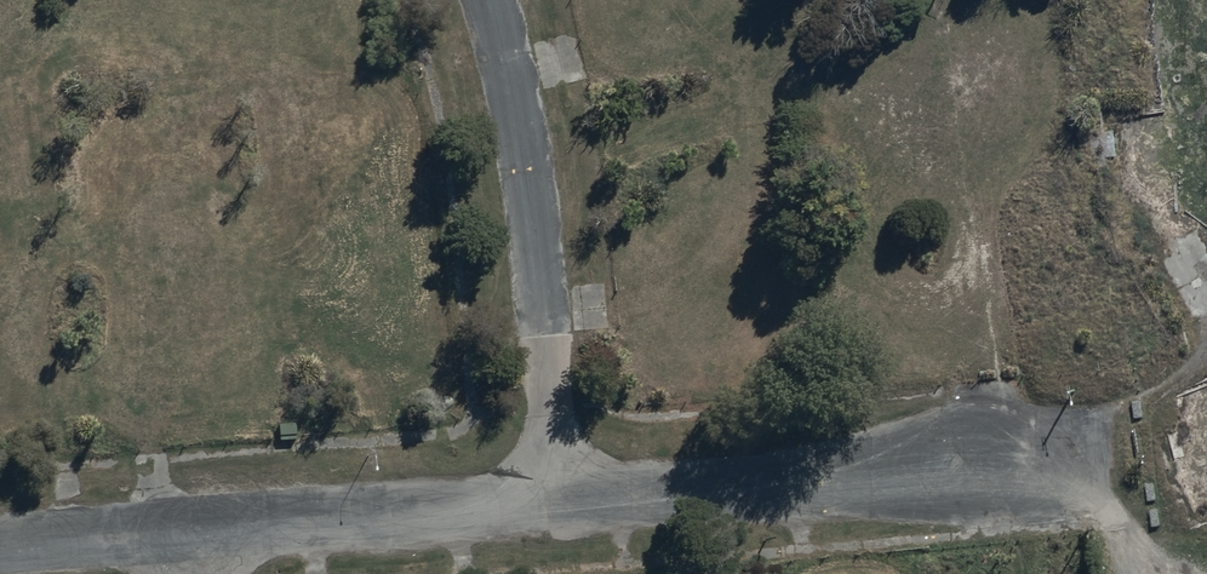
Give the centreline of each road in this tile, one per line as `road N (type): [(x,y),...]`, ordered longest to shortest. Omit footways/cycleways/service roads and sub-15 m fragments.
road 1 (residential): [(553,498),(529,164),(490,0)]
road 2 (residential): [(553,498),(1032,455)]
road 3 (residential): [(202,530),(553,498)]
road 4 (residential): [(0,547),(202,530)]
road 5 (unclassified): [(1032,455),(1206,359)]
road 6 (unclassified): [(1206,333),(1196,263),(1152,163)]

